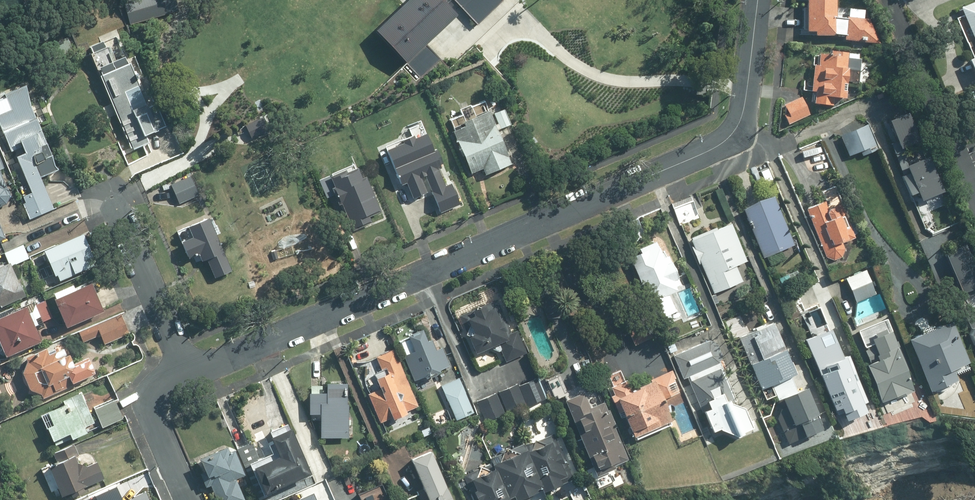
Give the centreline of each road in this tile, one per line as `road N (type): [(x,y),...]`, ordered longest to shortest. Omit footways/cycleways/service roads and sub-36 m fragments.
road 1 (residential): [(757,0),(741,118),(720,144),(186,372)]
road 2 (track): [(116,206),(194,146),(237,76),(345,0)]
road 3 (residential): [(186,372),(116,206)]
road 4 (residential): [(186,372),(149,399),(189,499)]

